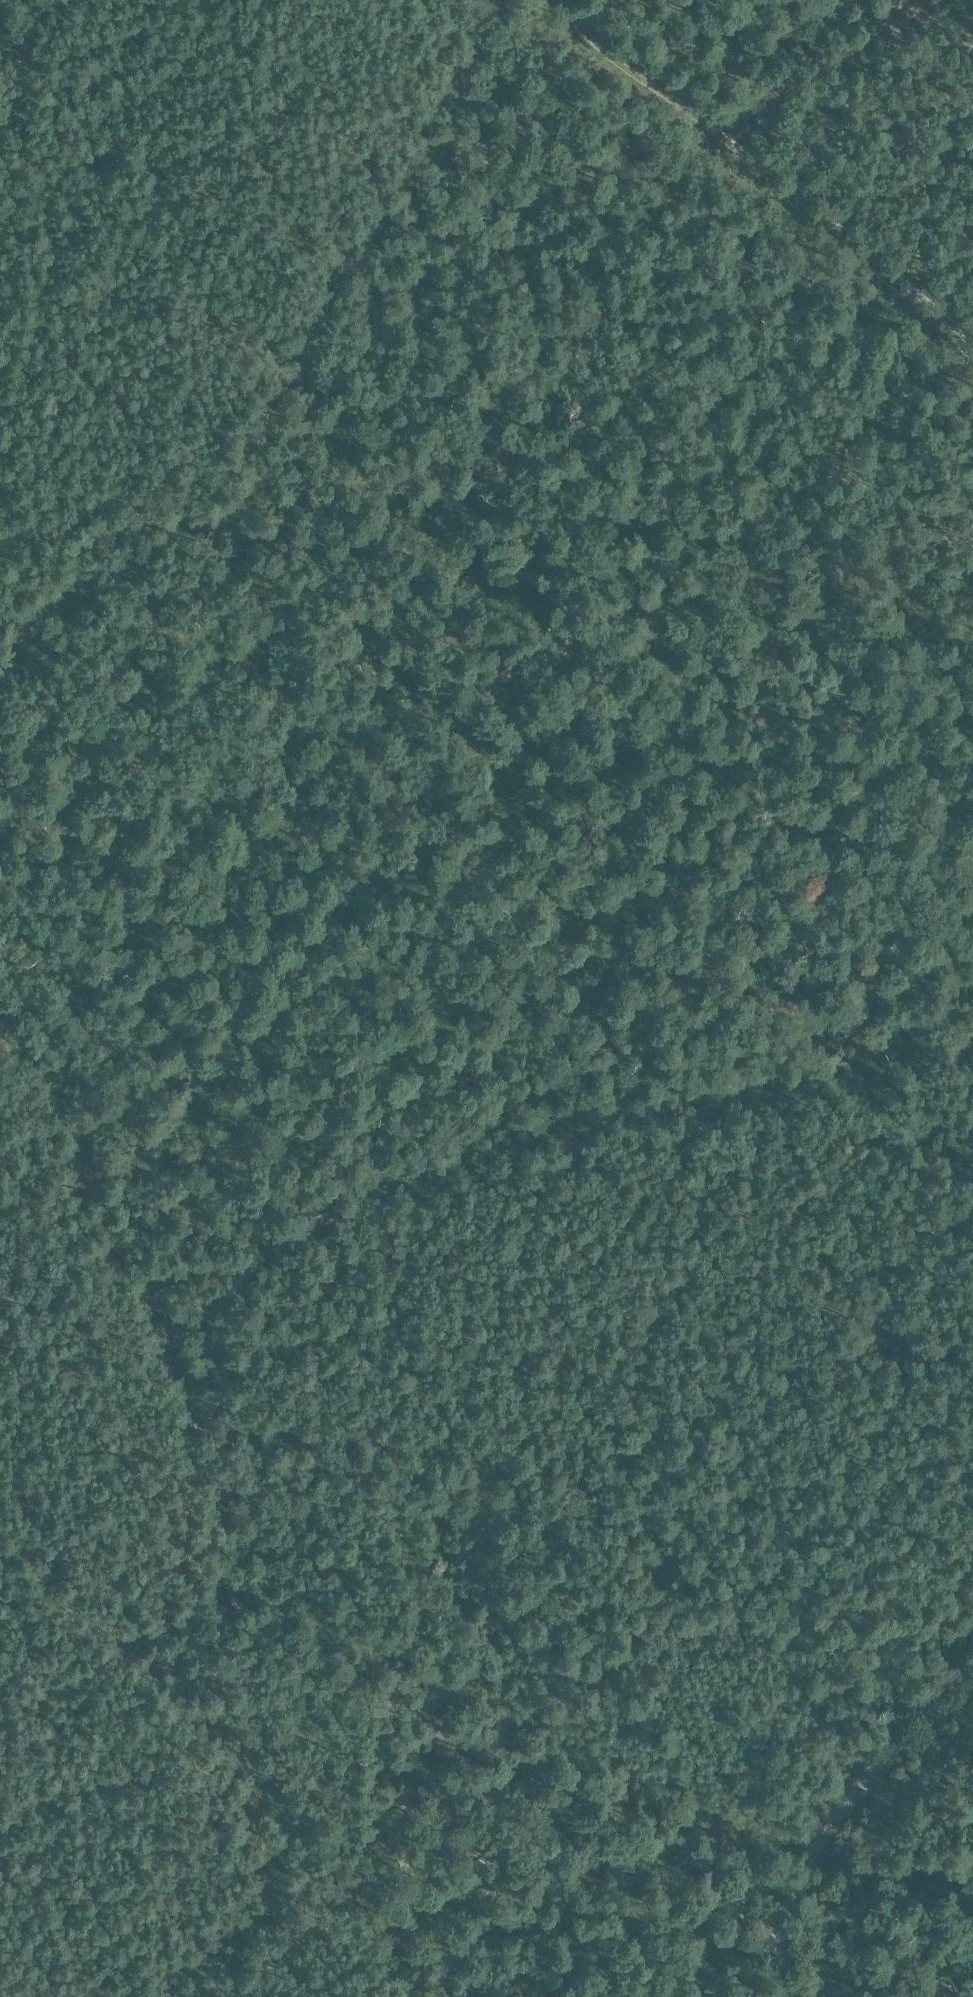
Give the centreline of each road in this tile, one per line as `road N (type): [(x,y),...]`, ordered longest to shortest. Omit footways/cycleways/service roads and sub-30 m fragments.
road 1 (track): [(559,0),(643,82),(718,132),(972,346)]
road 2 (track): [(766,1996),(805,1858),(859,1782),(972,1679)]

